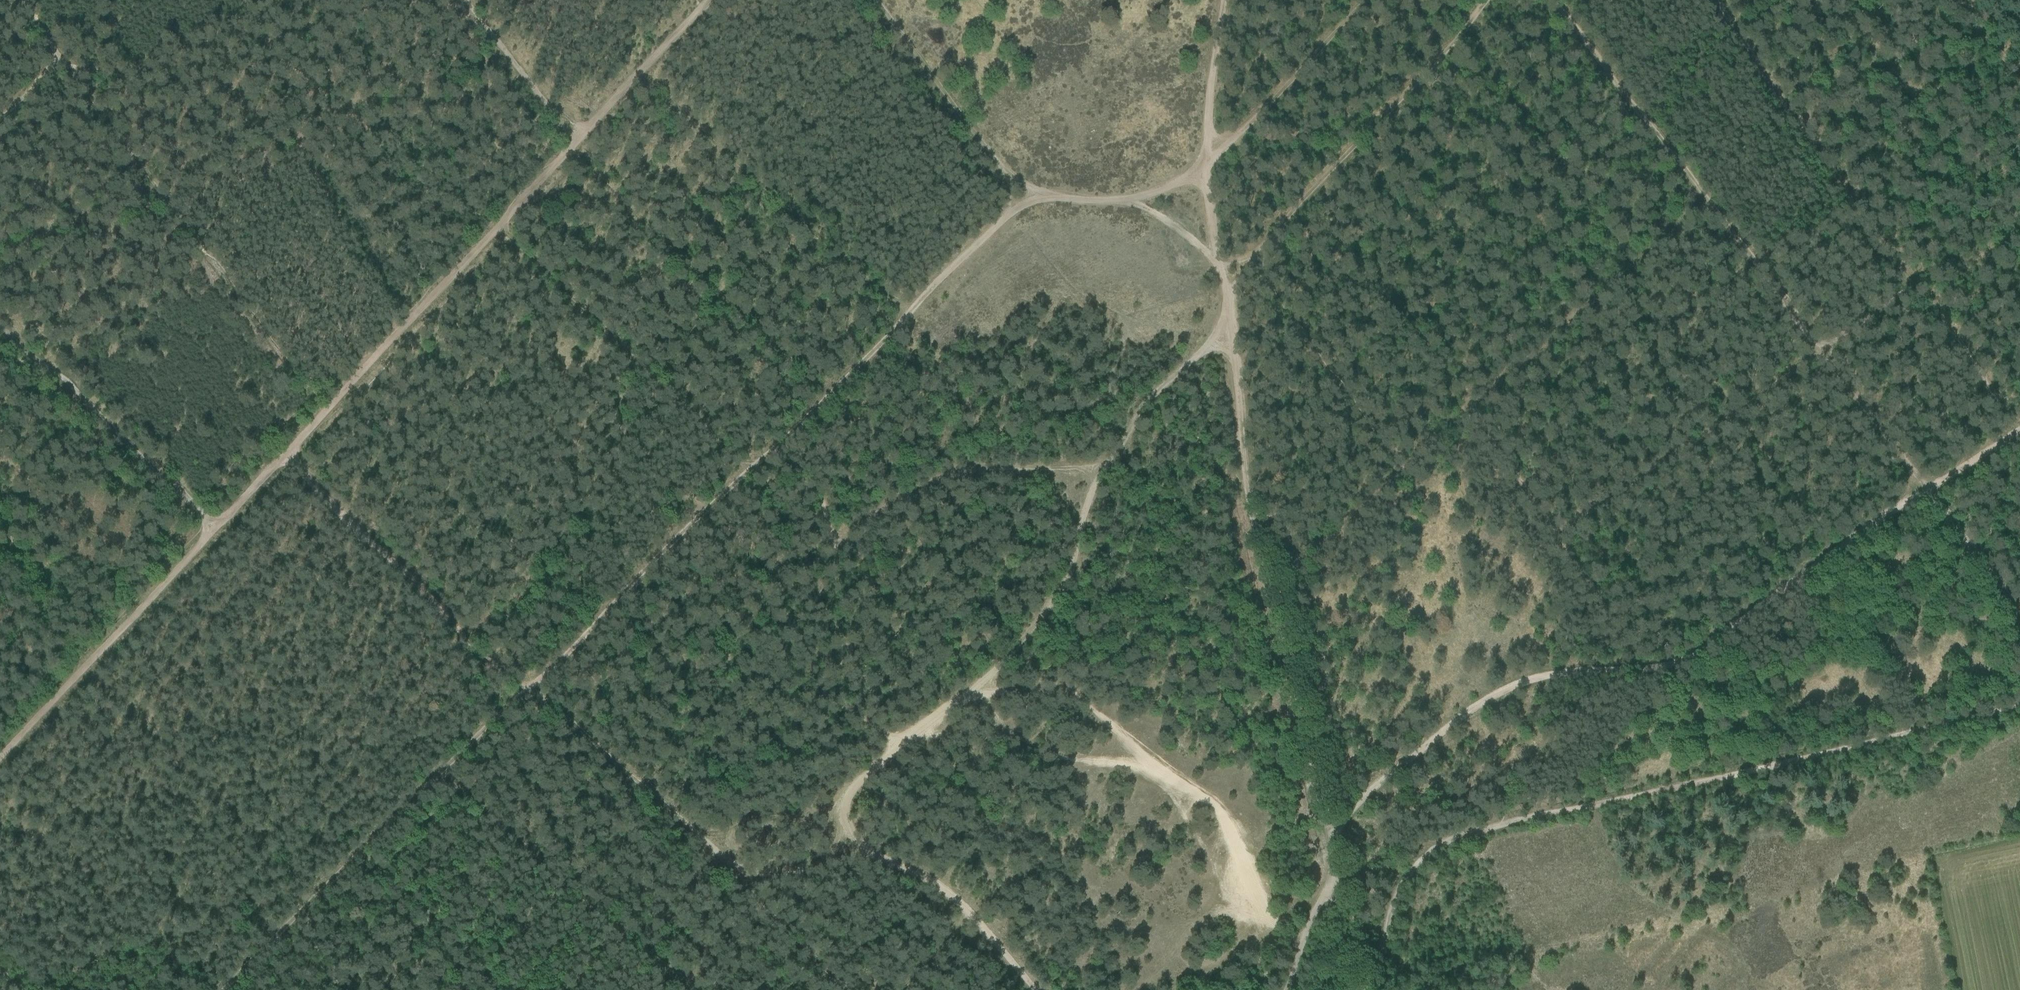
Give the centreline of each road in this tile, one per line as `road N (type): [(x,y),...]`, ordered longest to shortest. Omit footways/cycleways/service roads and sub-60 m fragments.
road 1 (track): [(221,989),(1030,195),(1080,205),(1138,202),(1191,173),(1365,0)]
road 2 (track): [(1491,0),(1288,218),(1265,256),(1293,315),(1401,458),(1463,414),(1652,675),(1508,821)]
road 3 (track): [(22,0),(61,64),(326,407),(573,143),(465,0)]
road 4 (track): [(288,449),(524,687),(729,868),(754,873),(817,853),(834,813),(862,852),(914,872),(965,911),(1037,989)]
road 5 (track): [(1343,951),(1227,331),(1207,152)]
road 6 (track): [(2019,388),(2002,382),(1978,338),(1925,290),(1834,355),(1565,0)]
road 7 (track): [(834,813),(1008,665),(1058,598),(1097,485),(1135,417),(1227,331)]
road 8 (track): [(2019,427),(1652,675)]
road 9 (track): [(771,445),(816,480),(846,534),(902,498),(968,471),(1108,465)]
road 10 (track): [(1322,839),(1478,703),(1585,673),(1652,675)]
road 11 (track): [(0,756),(217,526)]
road 12 (track): [(1834,355),(2019,606)]
road 13 (track): [(217,526),(0,328)]
road 14 (track): [(1030,195),(1006,175),(876,0)]
road 15 (track): [(1508,821),(1424,851),(1387,904),(1371,973),(1360,989)]
road 16 (track): [(573,143),(705,0)]
road 17 (track): [(217,526),(326,407)]
road 18 (track): [(1225,0),(1207,152)]
road 19 (track): [(1265,256),(1225,269),(1138,202)]

